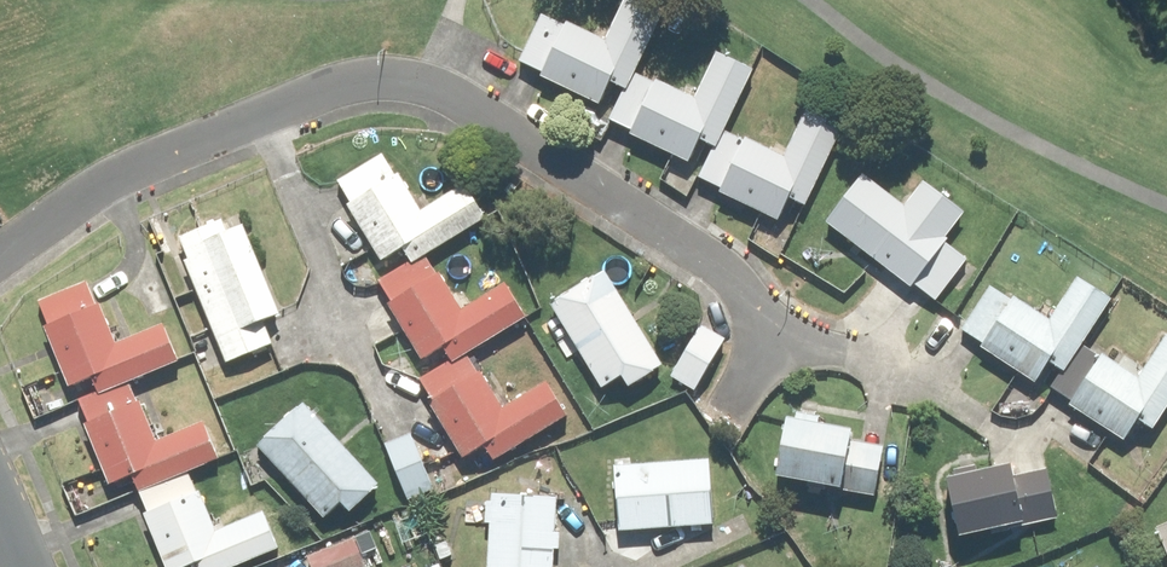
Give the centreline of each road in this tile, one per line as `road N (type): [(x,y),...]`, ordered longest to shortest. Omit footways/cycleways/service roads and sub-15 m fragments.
road 1 (residential): [(780,327),(718,266),(462,94),(416,79),(372,79),(277,111),(97,191),(0,254)]
road 2 (residential): [(983,422),(882,361),(780,327)]

